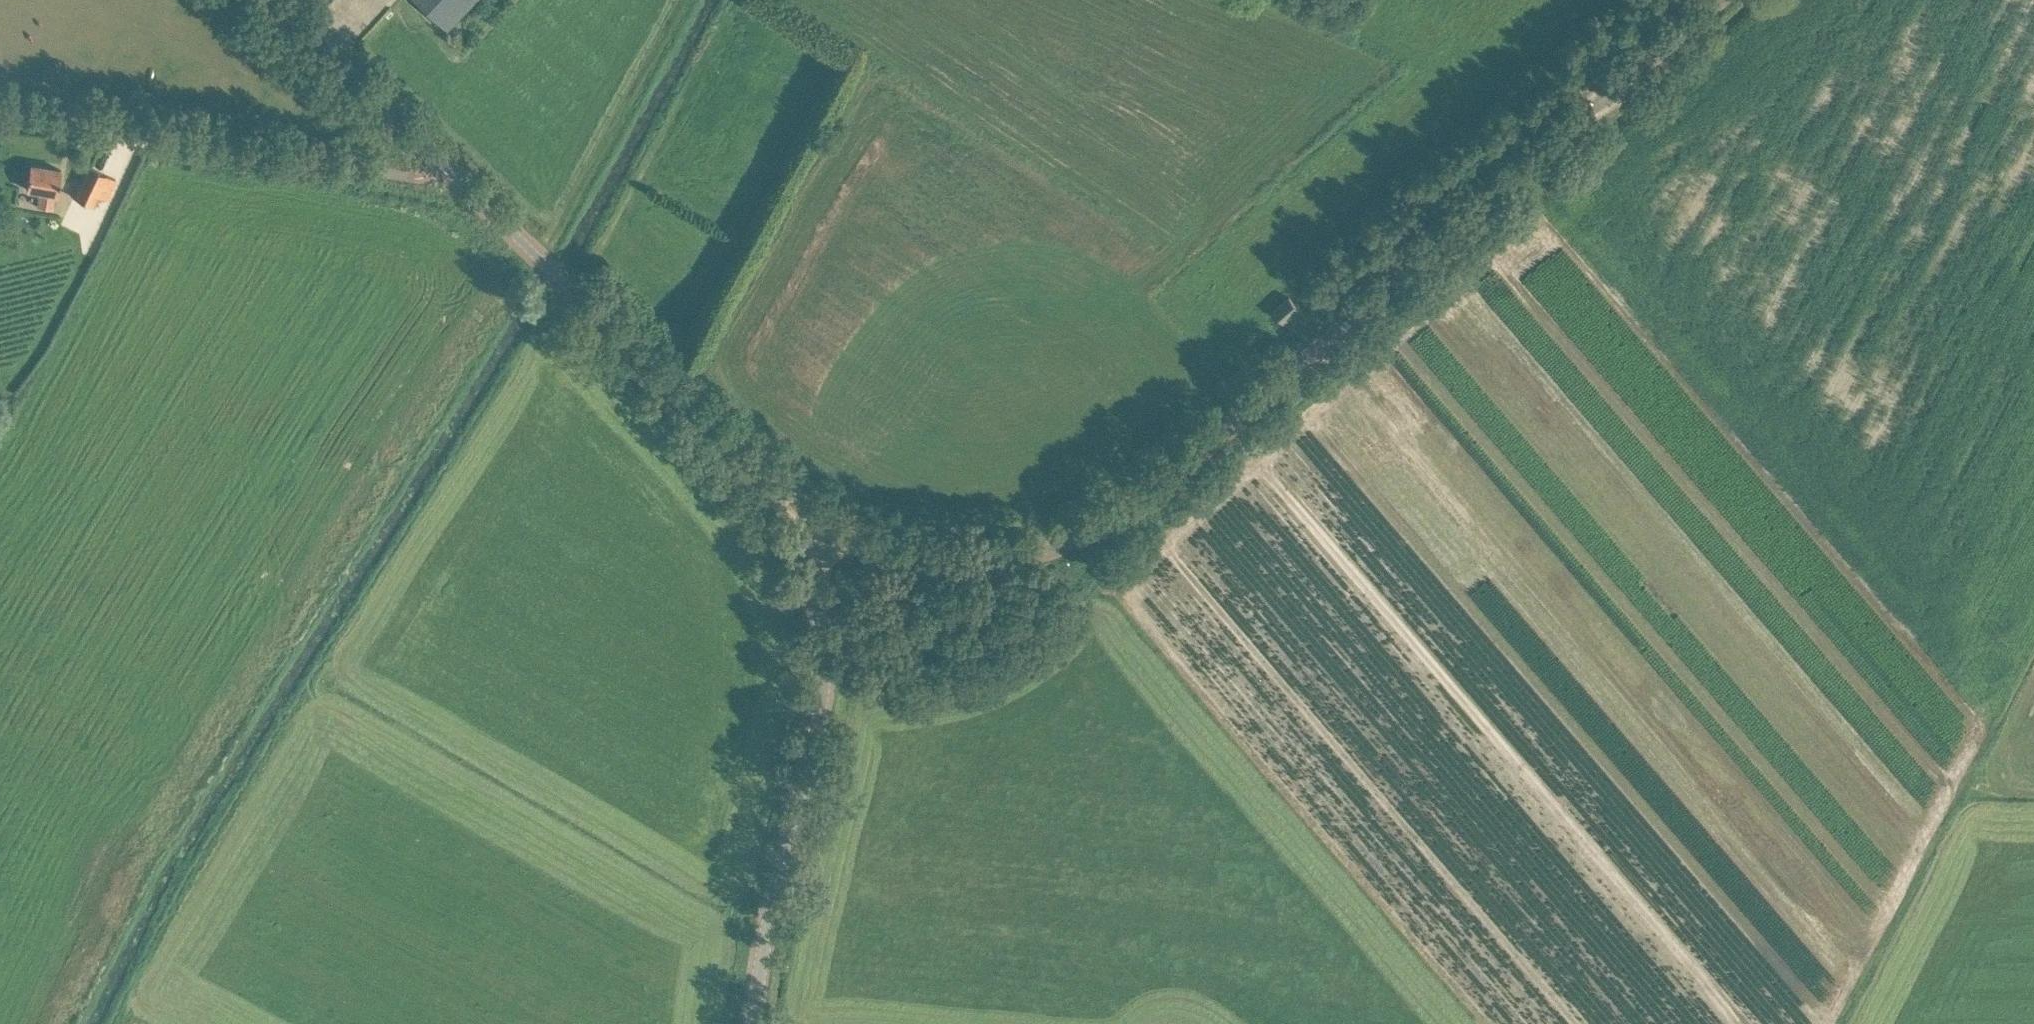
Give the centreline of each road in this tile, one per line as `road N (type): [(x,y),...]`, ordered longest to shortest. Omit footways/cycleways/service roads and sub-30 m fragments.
road 1 (unclassified): [(831,525),(890,546),(971,558),(1052,547),(1125,511),(1716,0)]
road 2 (unclassified): [(831,525),(741,454),(266,0)]
road 3 (unclassified): [(753,1023),(823,693),(817,597),(831,525)]
road 4 (unclassified): [(406,176),(0,110)]
road 5 (track): [(542,260),(689,0)]

